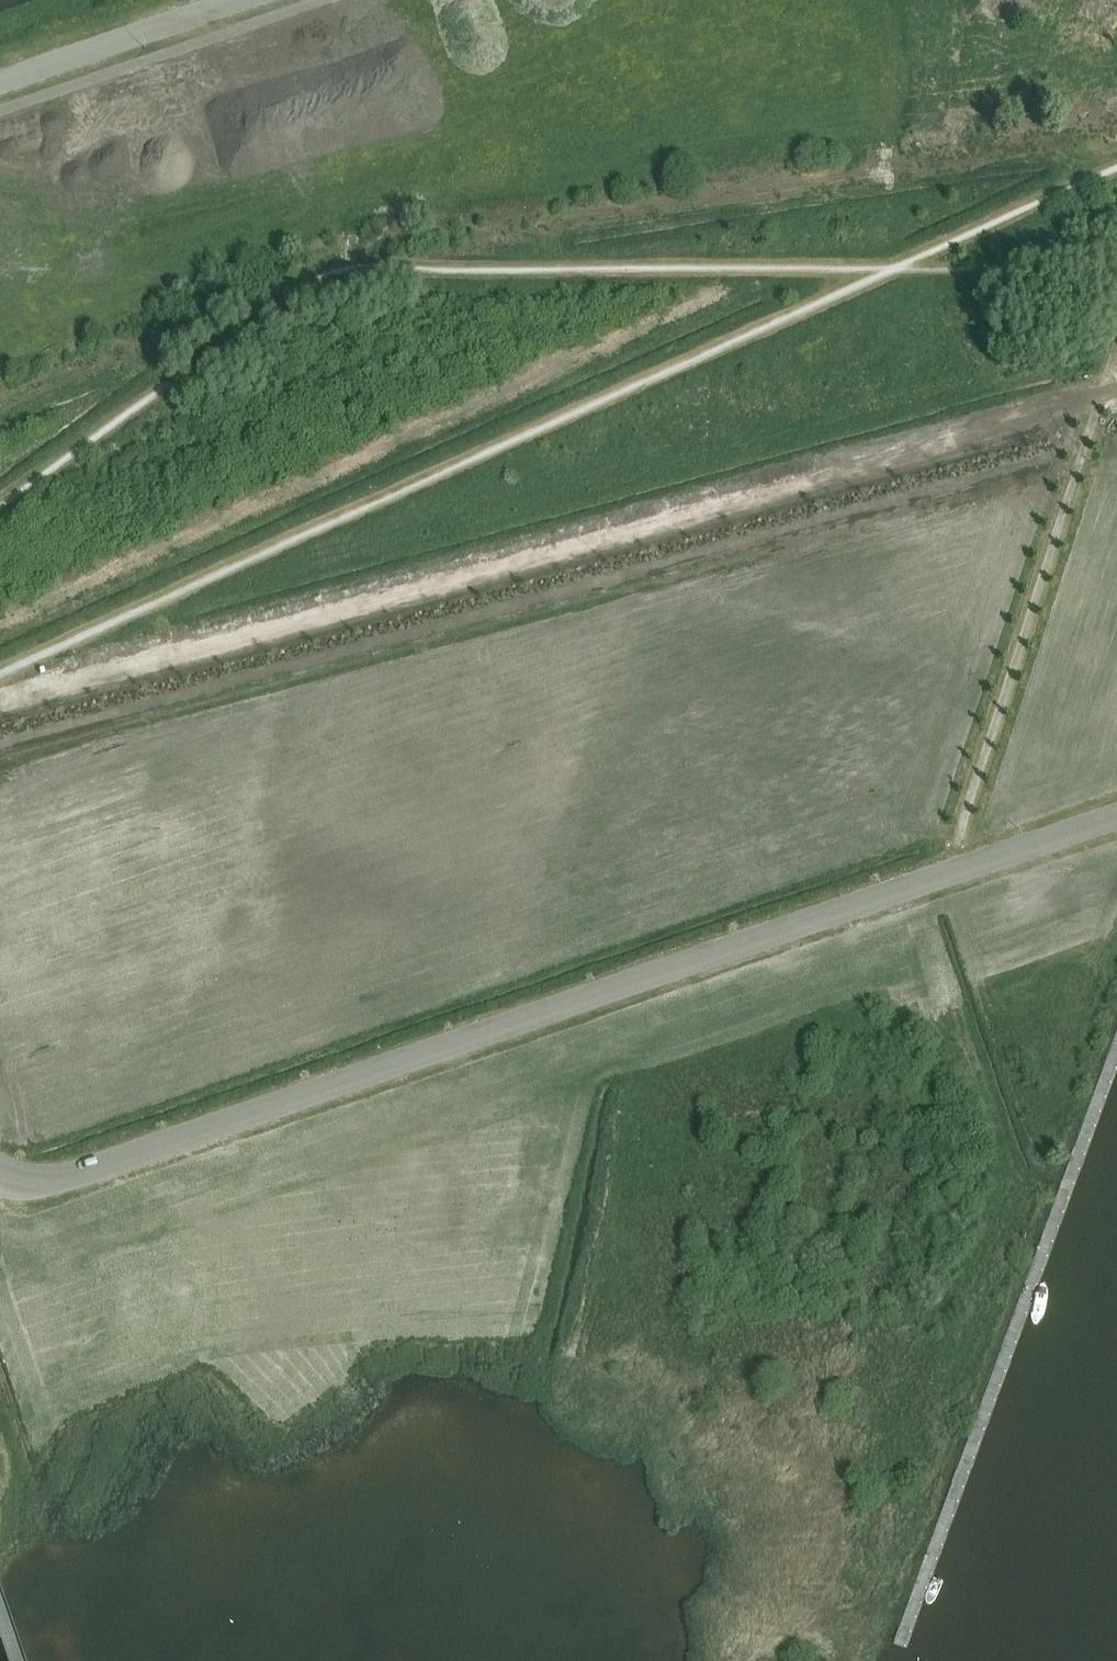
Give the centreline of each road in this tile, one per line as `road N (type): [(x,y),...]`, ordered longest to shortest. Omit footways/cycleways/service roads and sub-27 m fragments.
road 1 (tertiary): [(0,1175),(64,1178),(1116,818)]
road 2 (residential): [(237,0),(0,80)]

